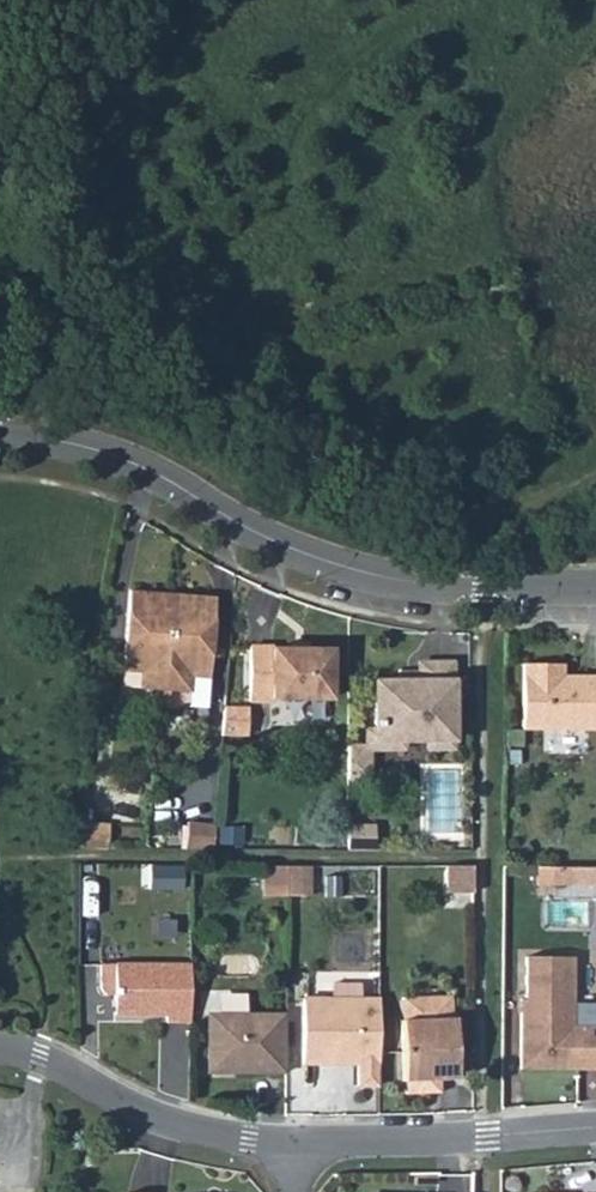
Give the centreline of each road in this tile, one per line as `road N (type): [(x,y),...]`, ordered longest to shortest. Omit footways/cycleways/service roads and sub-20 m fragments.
road 1 (residential): [(0,434),(103,451),(258,536),(344,571),(430,586),(595,590)]
road 2 (residential): [(595,1128),(289,1142)]
road 3 (residential): [(289,1142),(158,1119),(40,1059)]
road 4 (residential): [(26,1191),(40,1059)]

